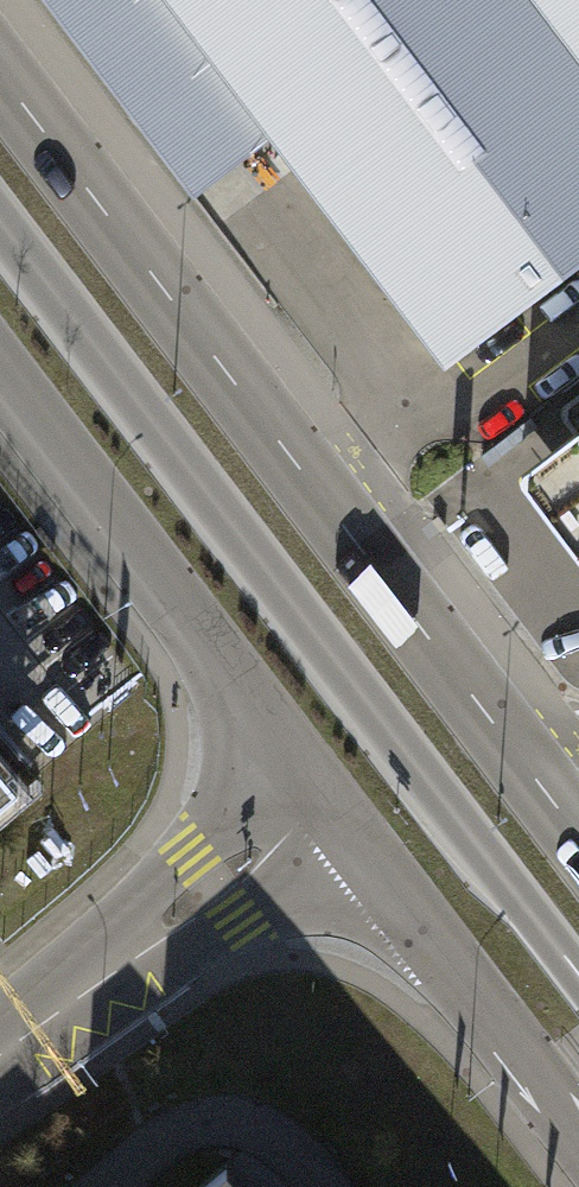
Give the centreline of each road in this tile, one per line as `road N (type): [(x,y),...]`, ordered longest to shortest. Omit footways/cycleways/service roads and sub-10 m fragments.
road 1 (secondary): [(578,837),(0,80)]
road 2 (secondary): [(0,226),(578,976)]
road 3 (unclassified): [(319,794),(0,376)]
road 4 (unclassified): [(319,794),(578,1126)]
road 5 (unclassified): [(0,1053),(319,794)]

